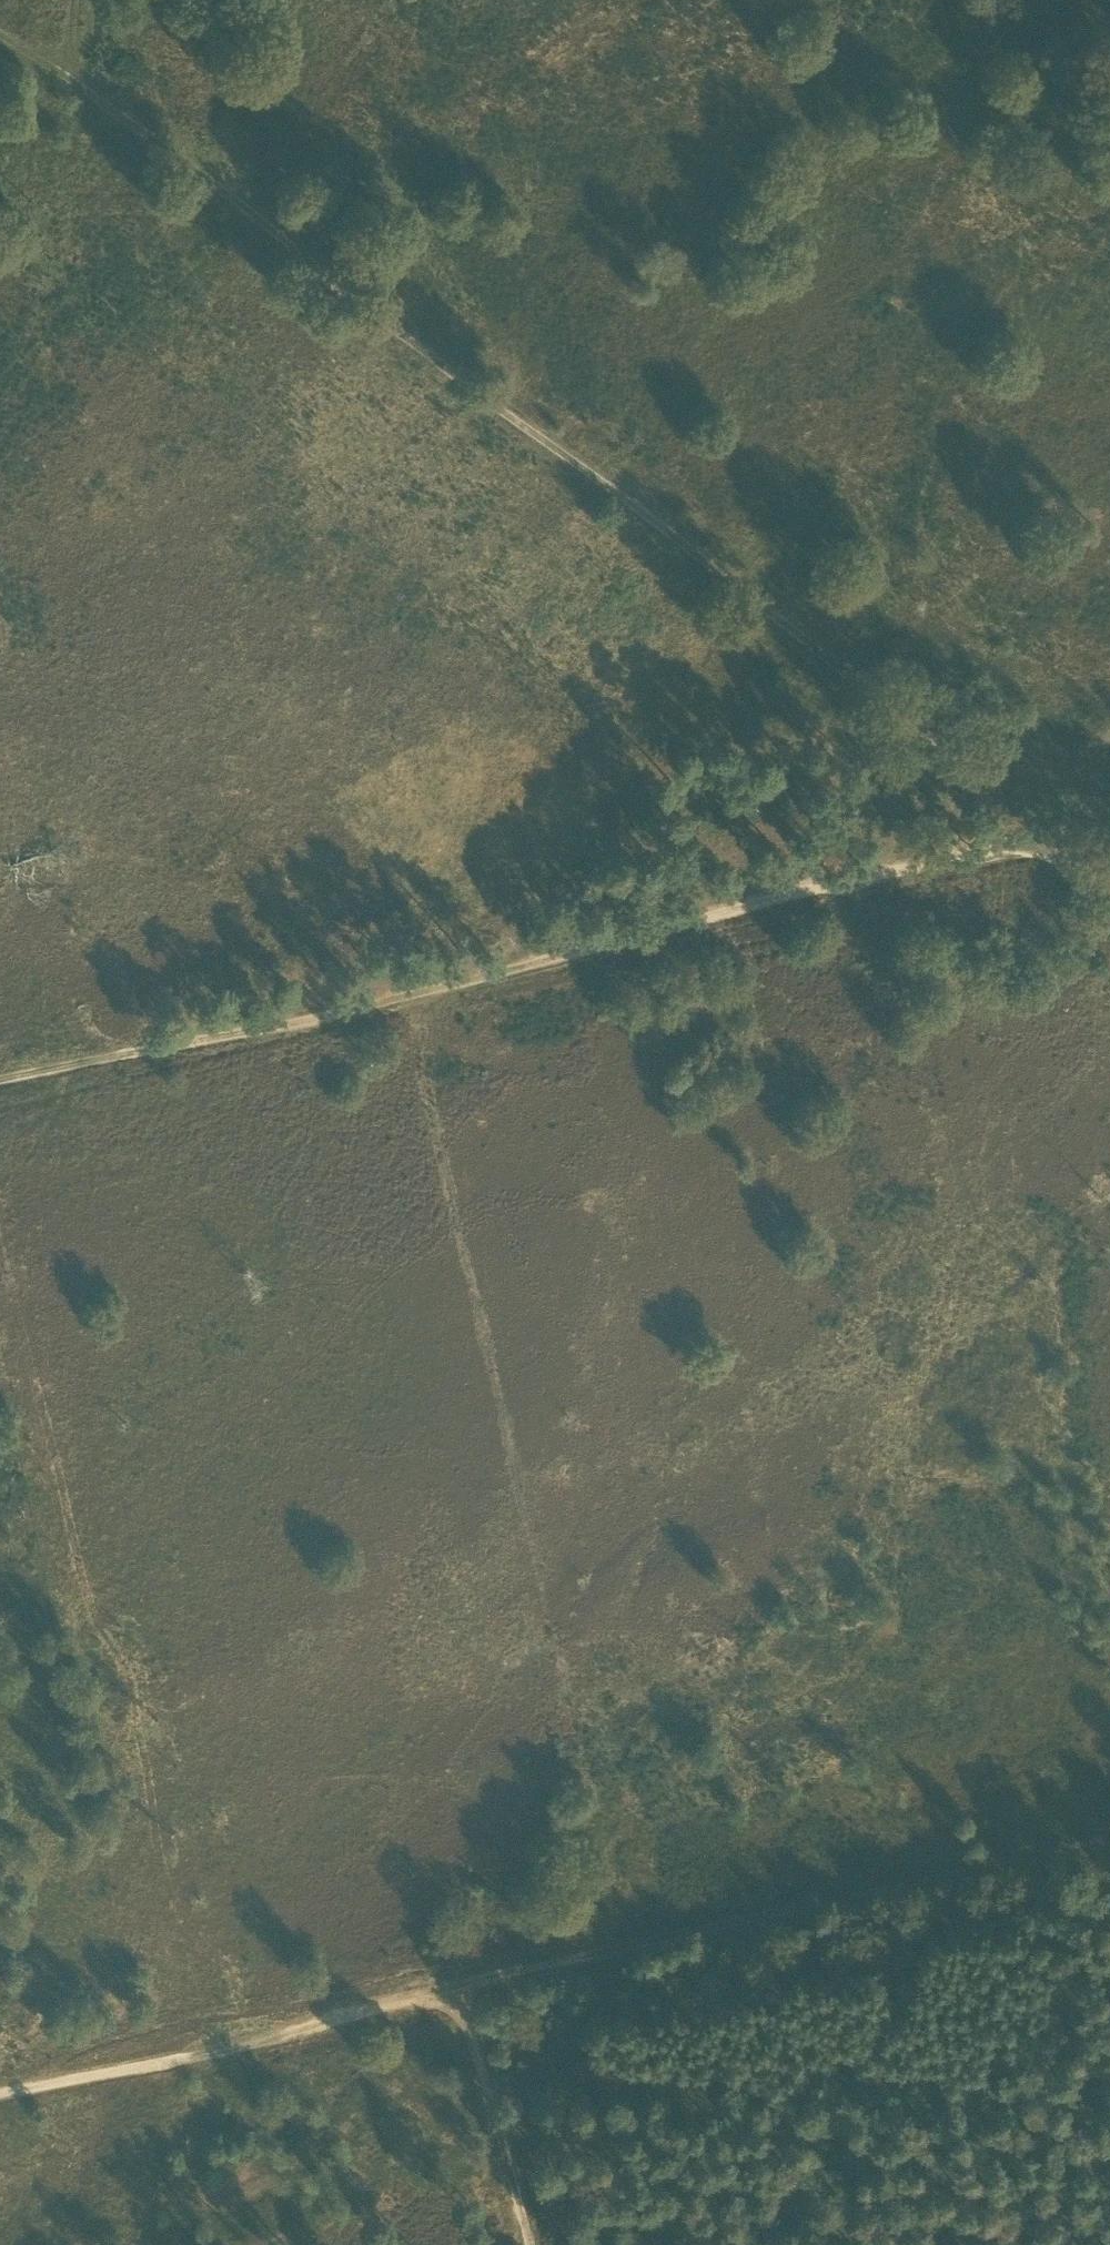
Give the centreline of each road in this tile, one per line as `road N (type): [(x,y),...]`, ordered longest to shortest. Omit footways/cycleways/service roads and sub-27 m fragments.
road 1 (track): [(0,26),(793,633),(1017,820),(1037,846)]
road 2 (track): [(1109,1837),(0,2105)]
road 3 (track): [(0,1079),(415,997),(940,862),(1037,846)]
road 4 (track): [(461,1991),(529,2244)]

